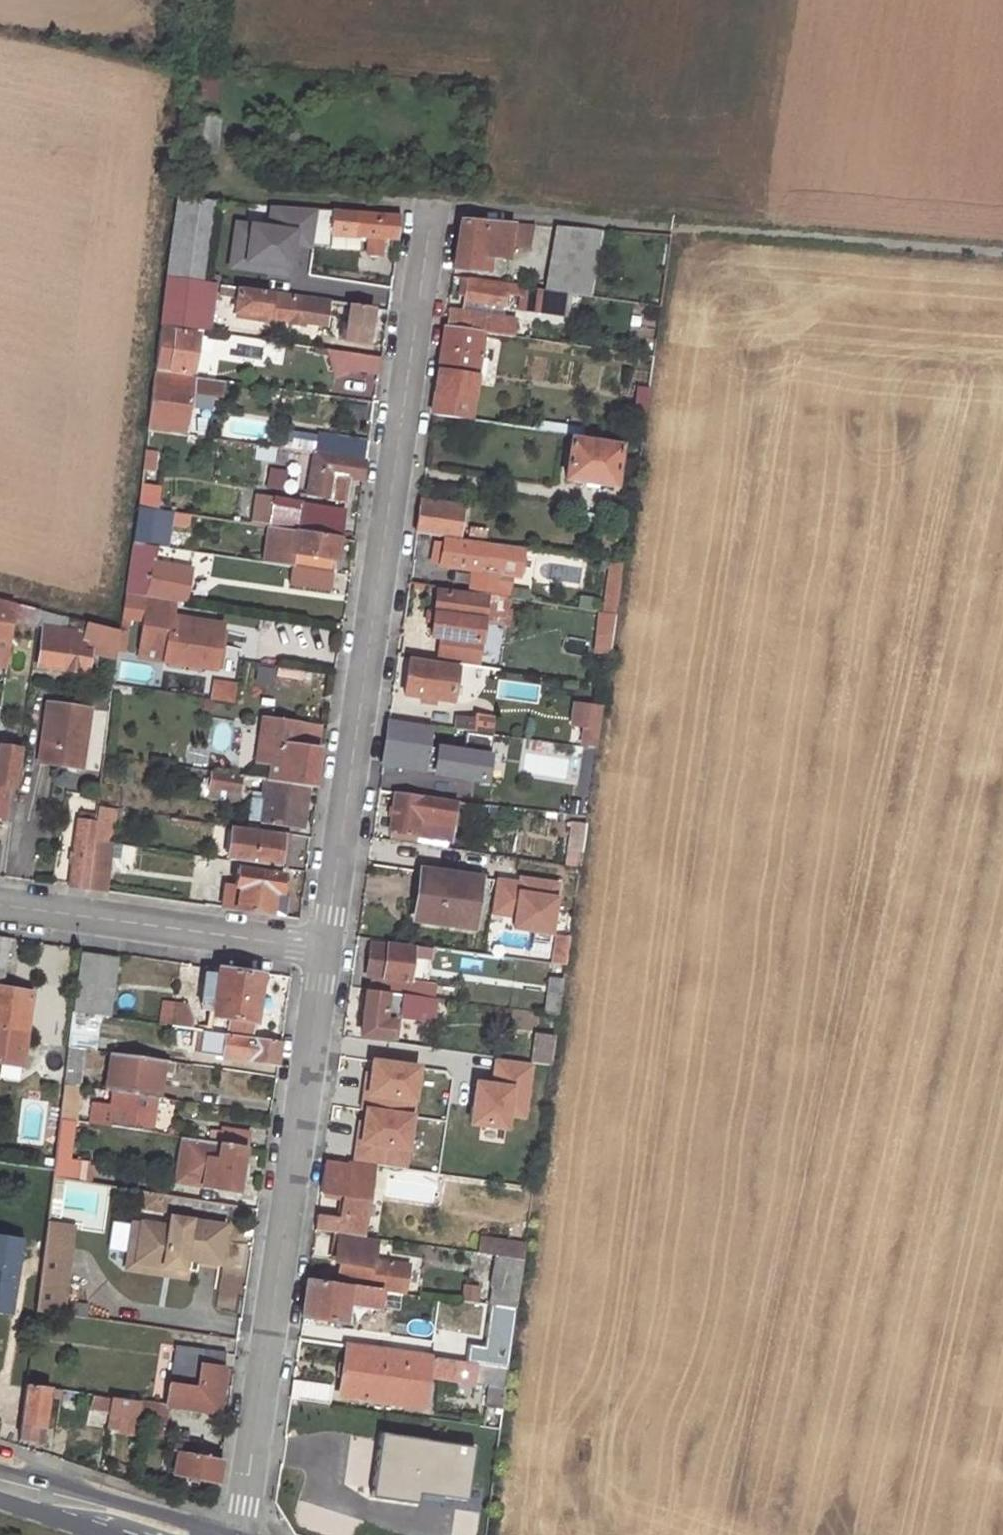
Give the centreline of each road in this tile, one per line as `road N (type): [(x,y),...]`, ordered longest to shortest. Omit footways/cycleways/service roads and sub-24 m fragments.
road 1 (track): [(215,0),(229,170),(267,193),(1002,250)]
road 2 (residential): [(324,952),(434,210)]
road 3 (residential): [(234,1534),(324,952)]
road 4 (residential): [(0,904),(324,952)]
road 5 (secondary): [(0,1495),(127,1534)]

